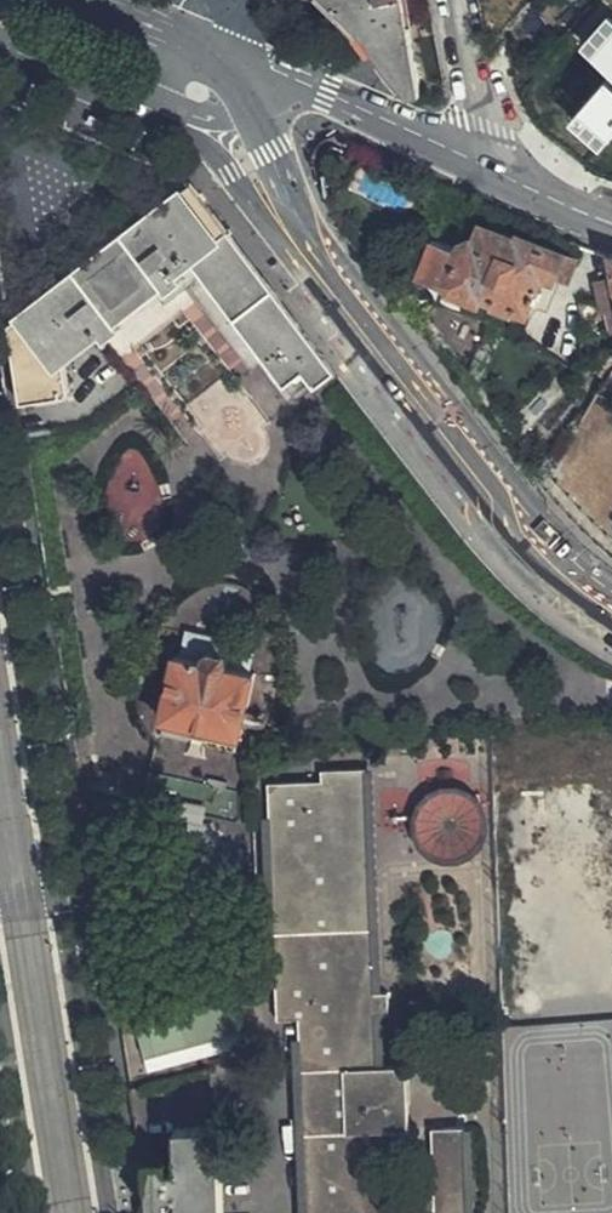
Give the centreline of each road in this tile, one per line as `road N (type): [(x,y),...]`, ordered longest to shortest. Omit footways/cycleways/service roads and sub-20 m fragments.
road 1 (secondary): [(247,166),(521,523),(611,604)]
road 2 (primary): [(56,890),(0,541)]
road 3 (primary): [(109,1212),(56,890)]
road 4 (tertiary): [(229,103),(280,90),(327,97),(471,163)]
road 5 (secondary): [(229,103),(188,47),(78,0)]
road 6 (primary): [(0,1026),(30,1212)]
road 7 (residential): [(471,163),(477,125),(455,0)]
road 8 (secondary): [(0,43),(146,107)]
road 9 (tertiary): [(471,163),(611,222)]

